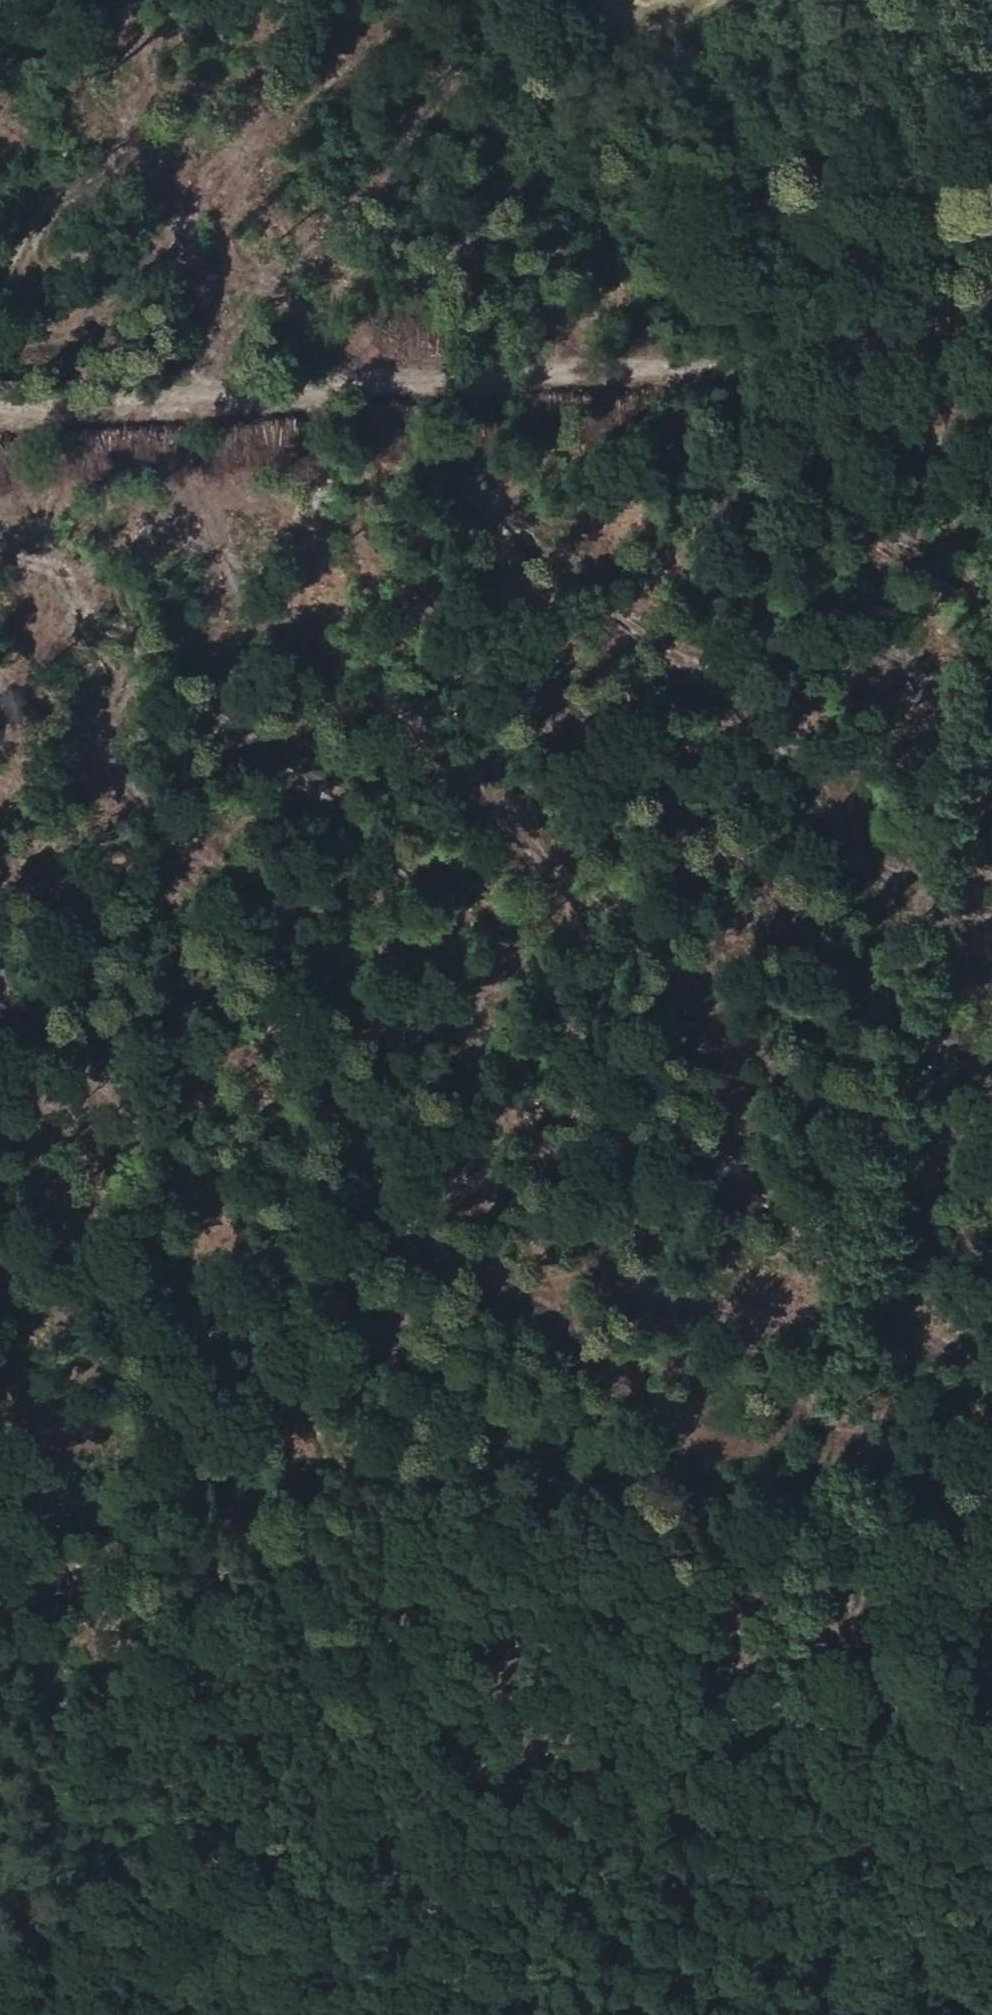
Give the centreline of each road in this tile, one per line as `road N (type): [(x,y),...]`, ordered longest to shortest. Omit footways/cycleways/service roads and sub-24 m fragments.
road 1 (track): [(0,405),(341,382),(786,366),(991,291)]

